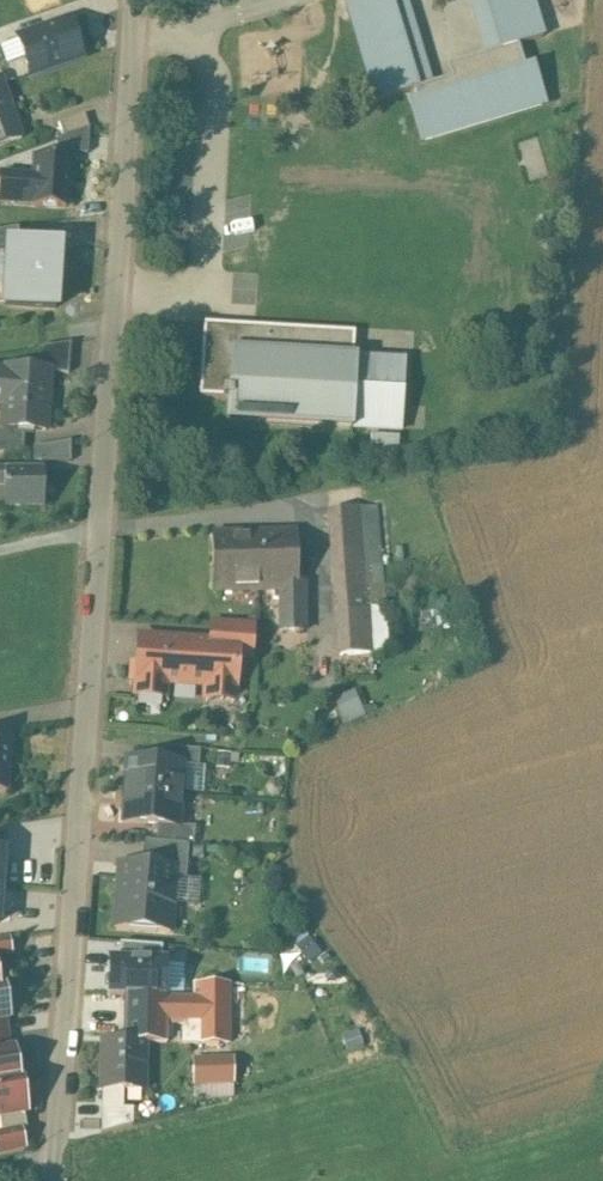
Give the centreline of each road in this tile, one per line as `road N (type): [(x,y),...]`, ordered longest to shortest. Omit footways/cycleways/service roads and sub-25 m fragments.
road 1 (unclassified): [(132,0),(54,1180)]

